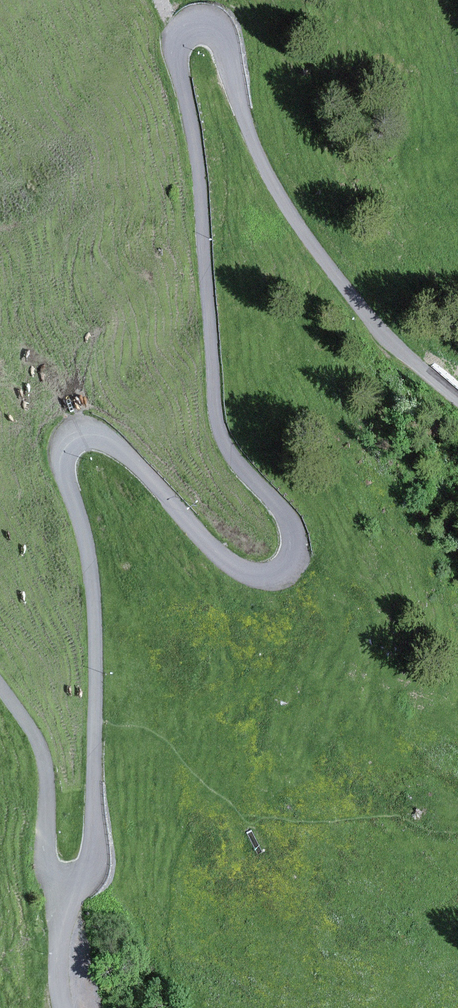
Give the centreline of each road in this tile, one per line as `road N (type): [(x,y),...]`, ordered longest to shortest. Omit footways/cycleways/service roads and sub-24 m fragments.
road 1 (unclassified): [(0,684),(42,752),(51,870),(69,882),(86,877),(96,845),(93,566),(63,456),(75,436),(108,434),(246,571),(286,568),(295,555),(282,511),(248,473),(217,414),(198,153),(175,49),(181,26),(196,17),(221,25),(252,141),(300,216),(345,287),(457,399)]
road 2 (track): [(69,1007),(58,958),(69,882)]

